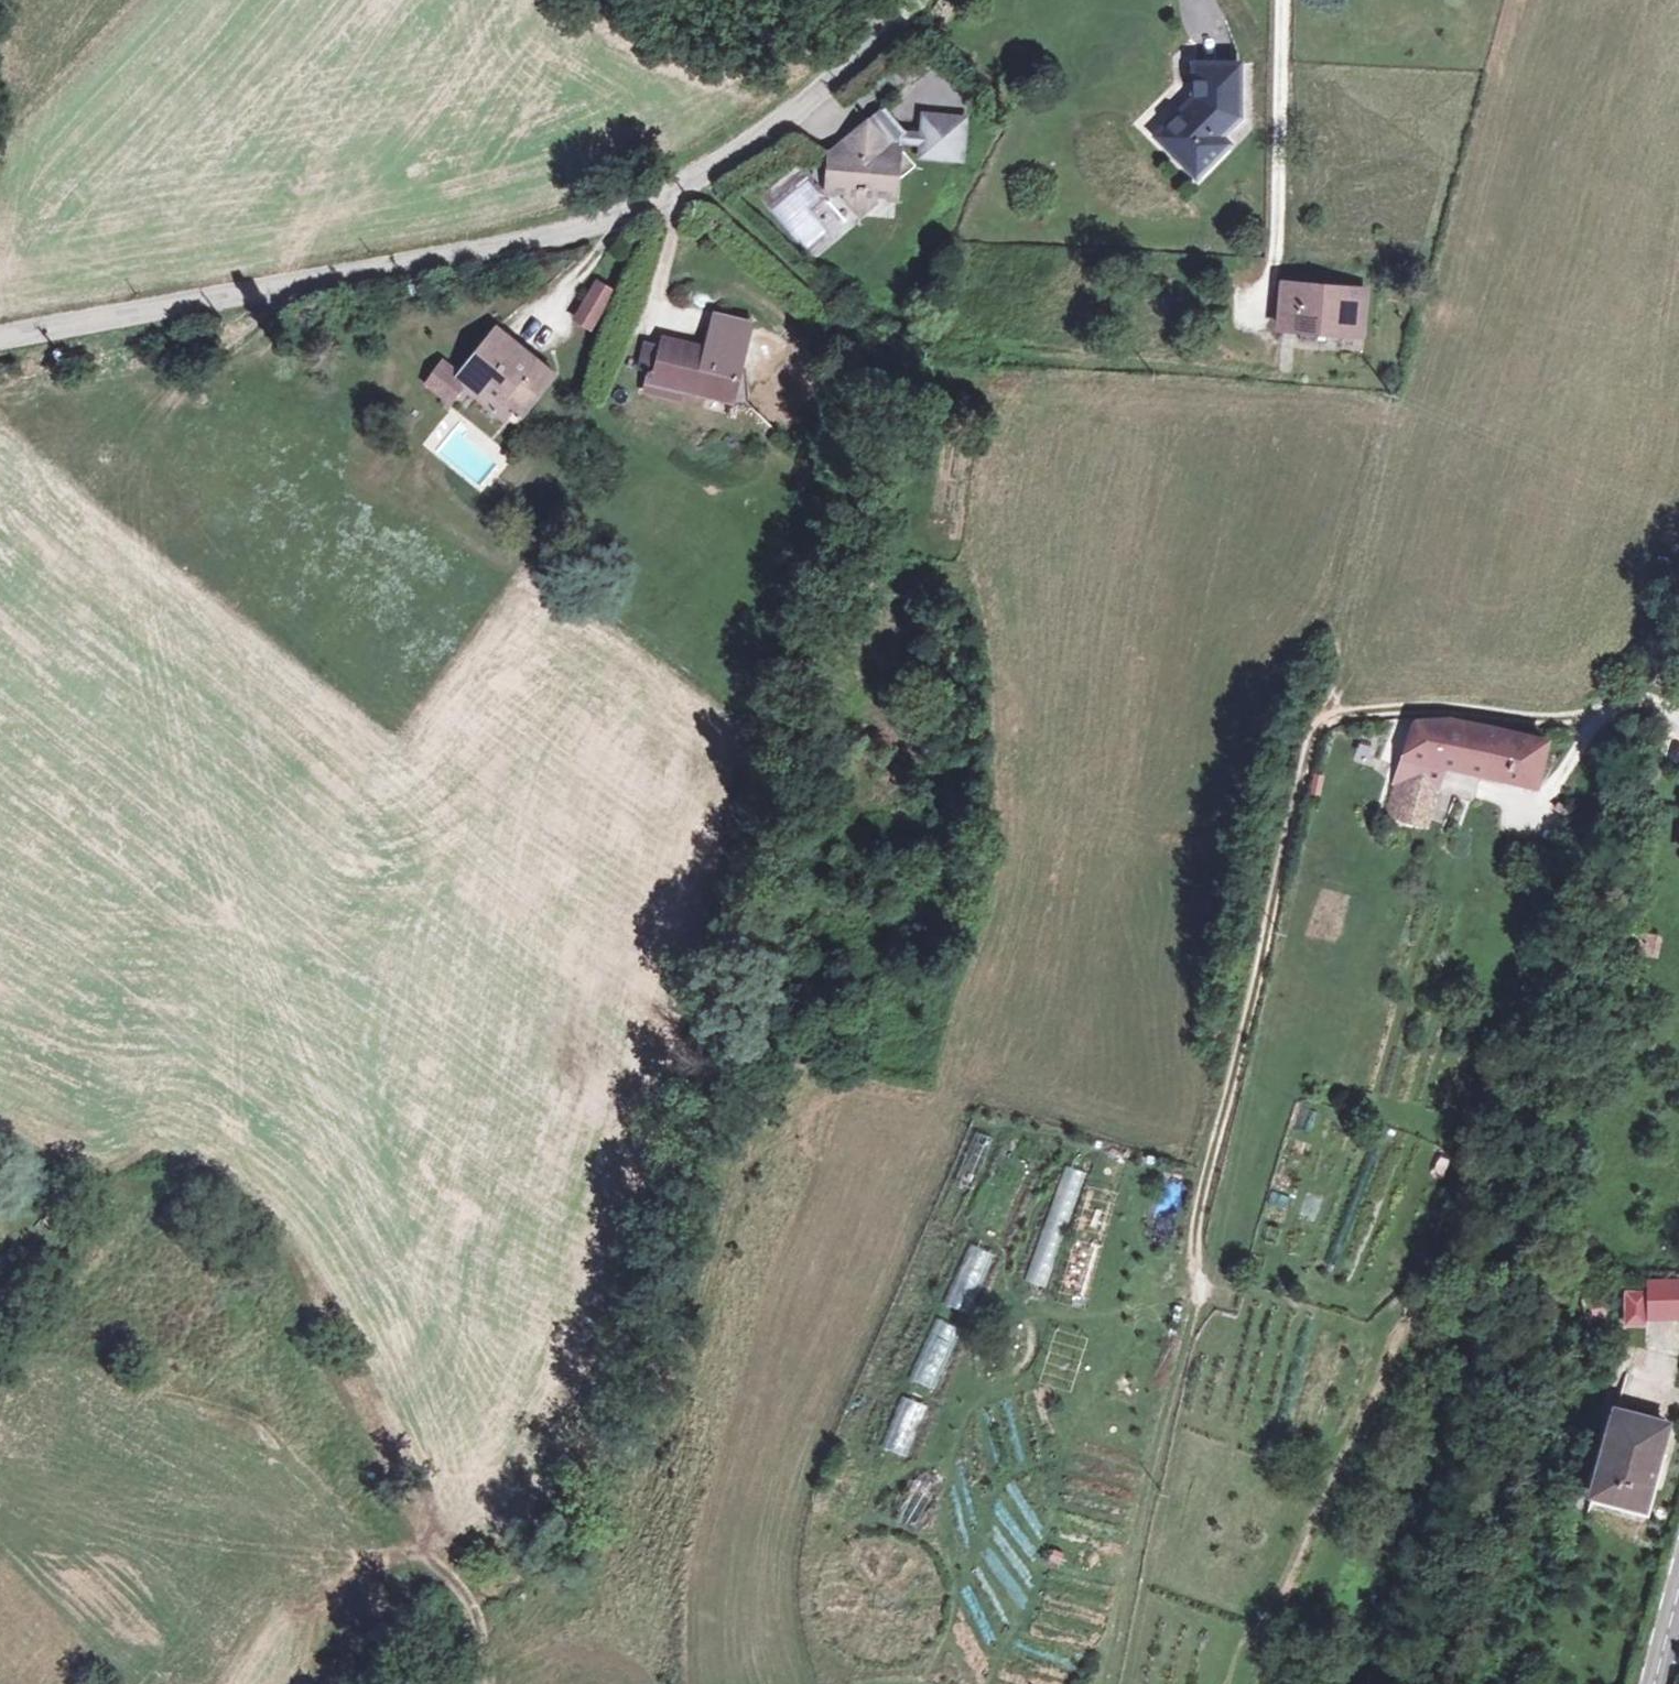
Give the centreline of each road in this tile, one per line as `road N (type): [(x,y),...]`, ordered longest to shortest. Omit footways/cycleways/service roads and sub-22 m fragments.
road 1 (unclassified): [(910,0),(801,102),(610,217),(0,334)]
road 2 (track): [(1593,723),(1470,709),(1379,710),(1325,719),(1311,737),(1196,1217),(1201,1287)]
road 3 (track): [(521,330),(582,275),(610,217)]

